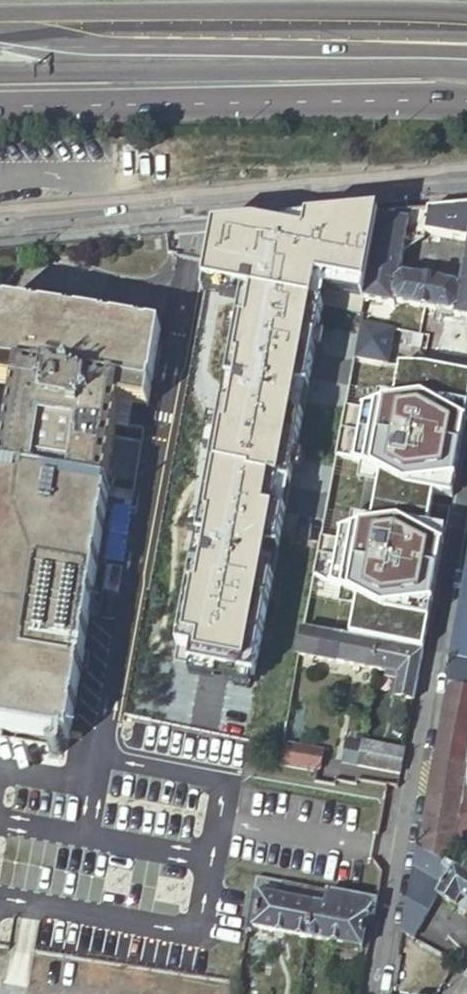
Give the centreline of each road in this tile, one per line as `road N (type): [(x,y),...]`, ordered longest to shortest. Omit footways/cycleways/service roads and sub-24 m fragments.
road 1 (residential): [(376,993),(466,501)]
road 2 (unclassified): [(0,223),(466,180)]
road 3 (primary): [(0,105),(466,111)]
road 4 (trunk): [(0,78),(466,72)]
road 5 (primary): [(466,53),(134,43),(44,18)]
road 6 (primary): [(466,14),(347,9),(44,18)]

